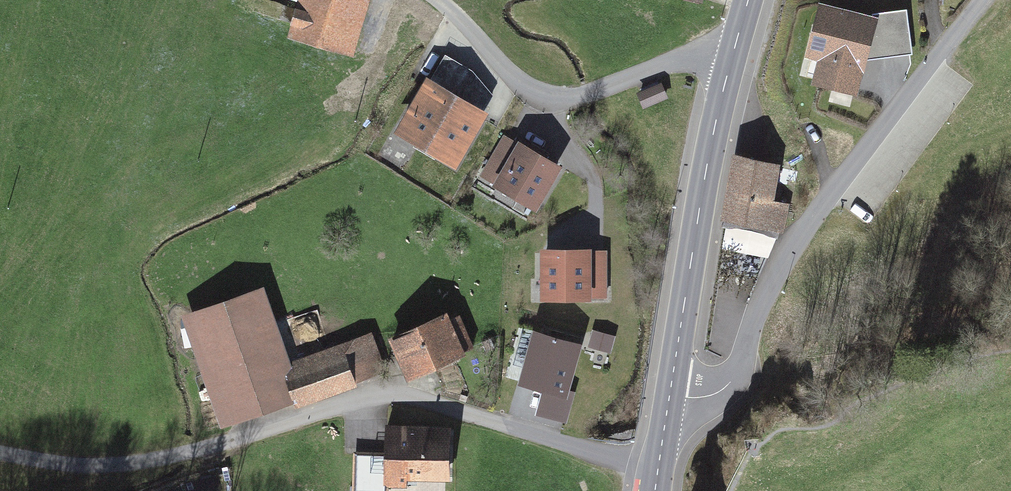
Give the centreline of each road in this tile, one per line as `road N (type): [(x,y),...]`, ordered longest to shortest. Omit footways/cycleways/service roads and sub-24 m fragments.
road 1 (unclassified): [(658,469),(400,399),(366,400),(212,449),(121,467),(0,455)]
road 2 (unclassified): [(669,396),(715,395),(730,383),(793,243),(981,0)]
road 3 (secondary): [(669,396),(695,226),(748,0)]
road 4 (track): [(434,0),(539,99),(590,95),(683,58),(729,67)]

